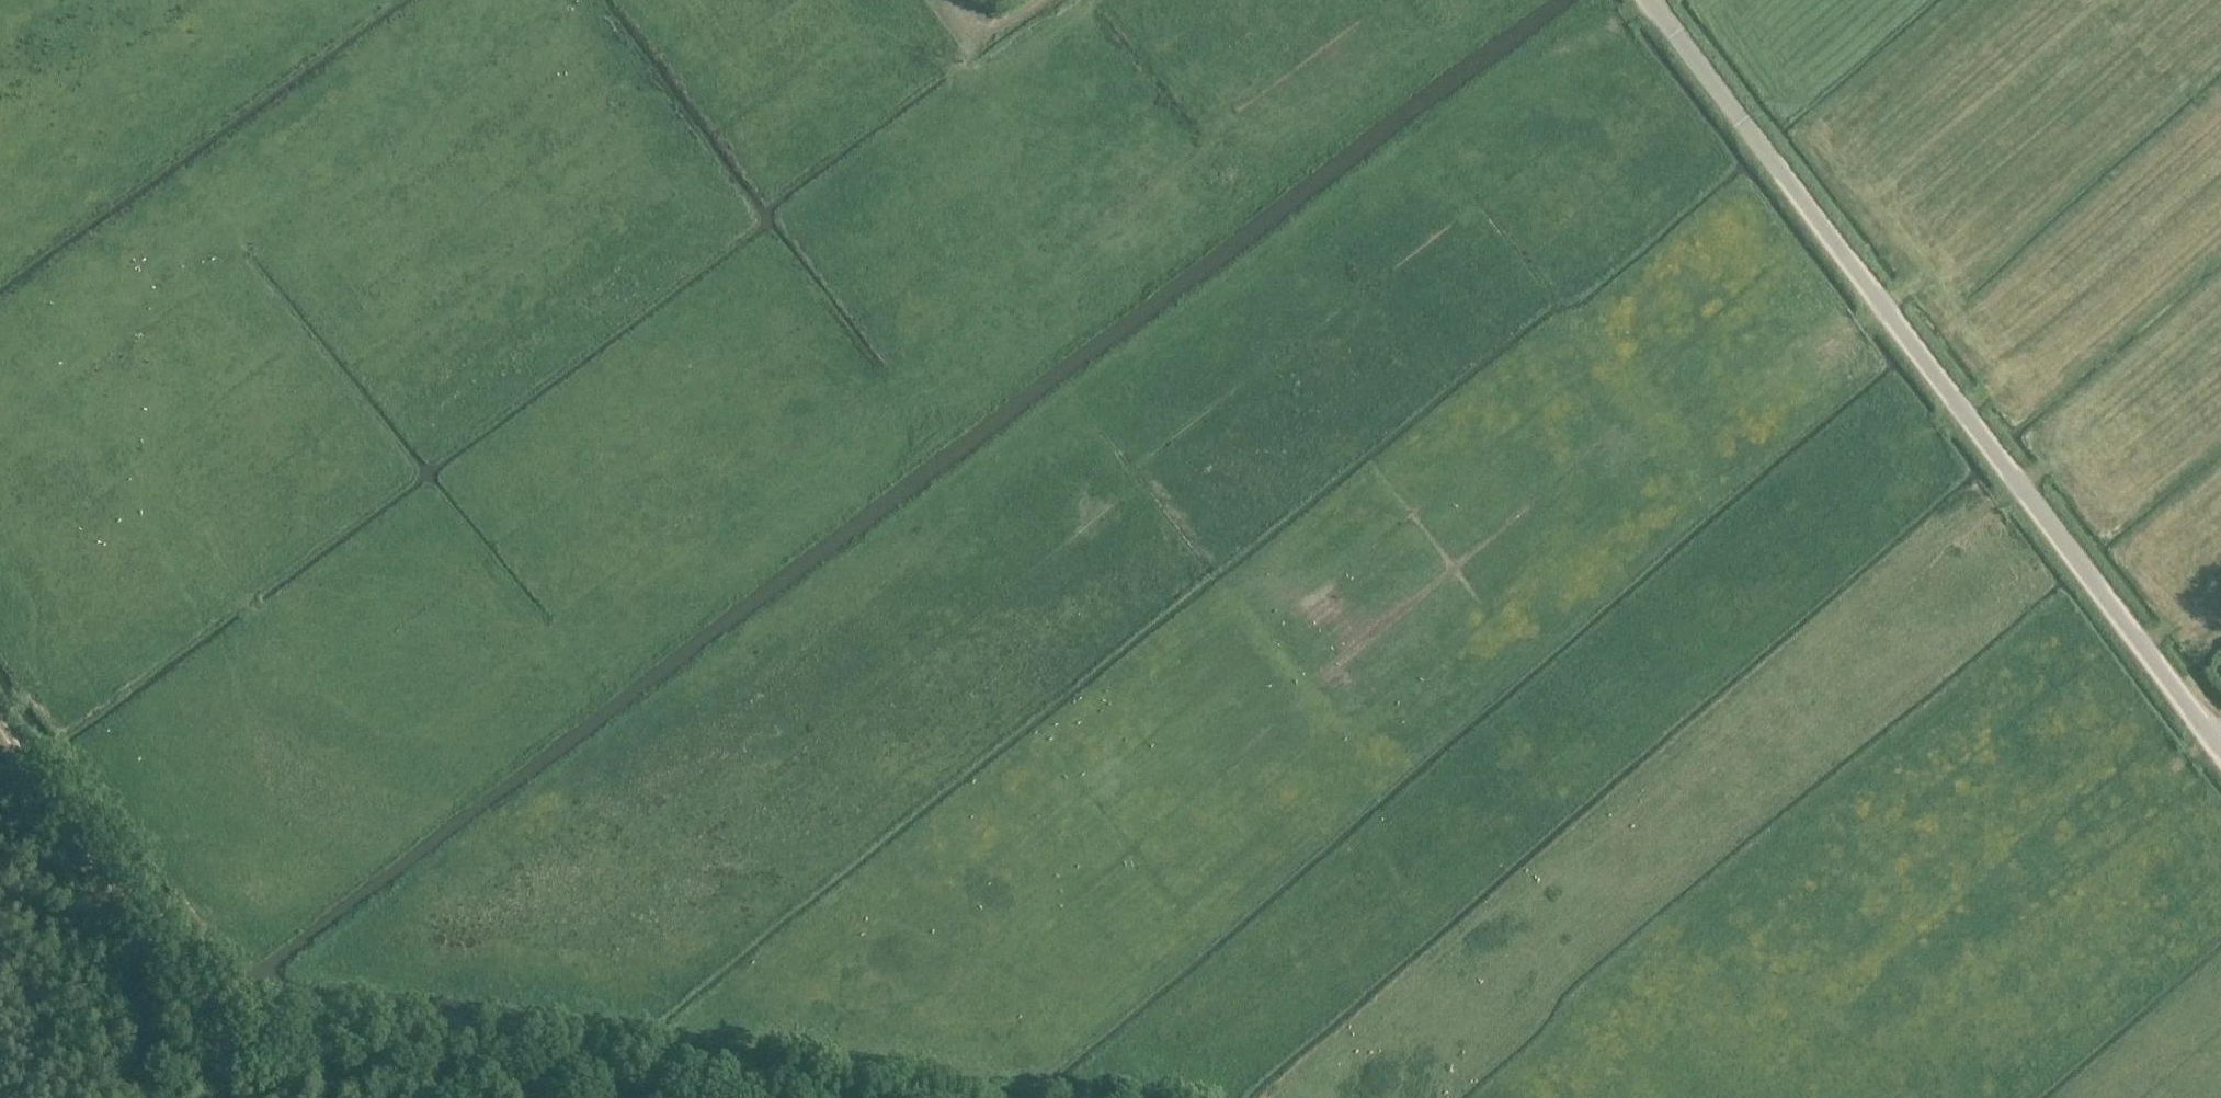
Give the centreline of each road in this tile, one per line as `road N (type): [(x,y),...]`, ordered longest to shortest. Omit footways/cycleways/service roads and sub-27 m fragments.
road 1 (unclassified): [(2220,747),(1652,0)]
road 2 (track): [(767,1097),(261,1024),(220,1007),(188,984),(0,726)]

